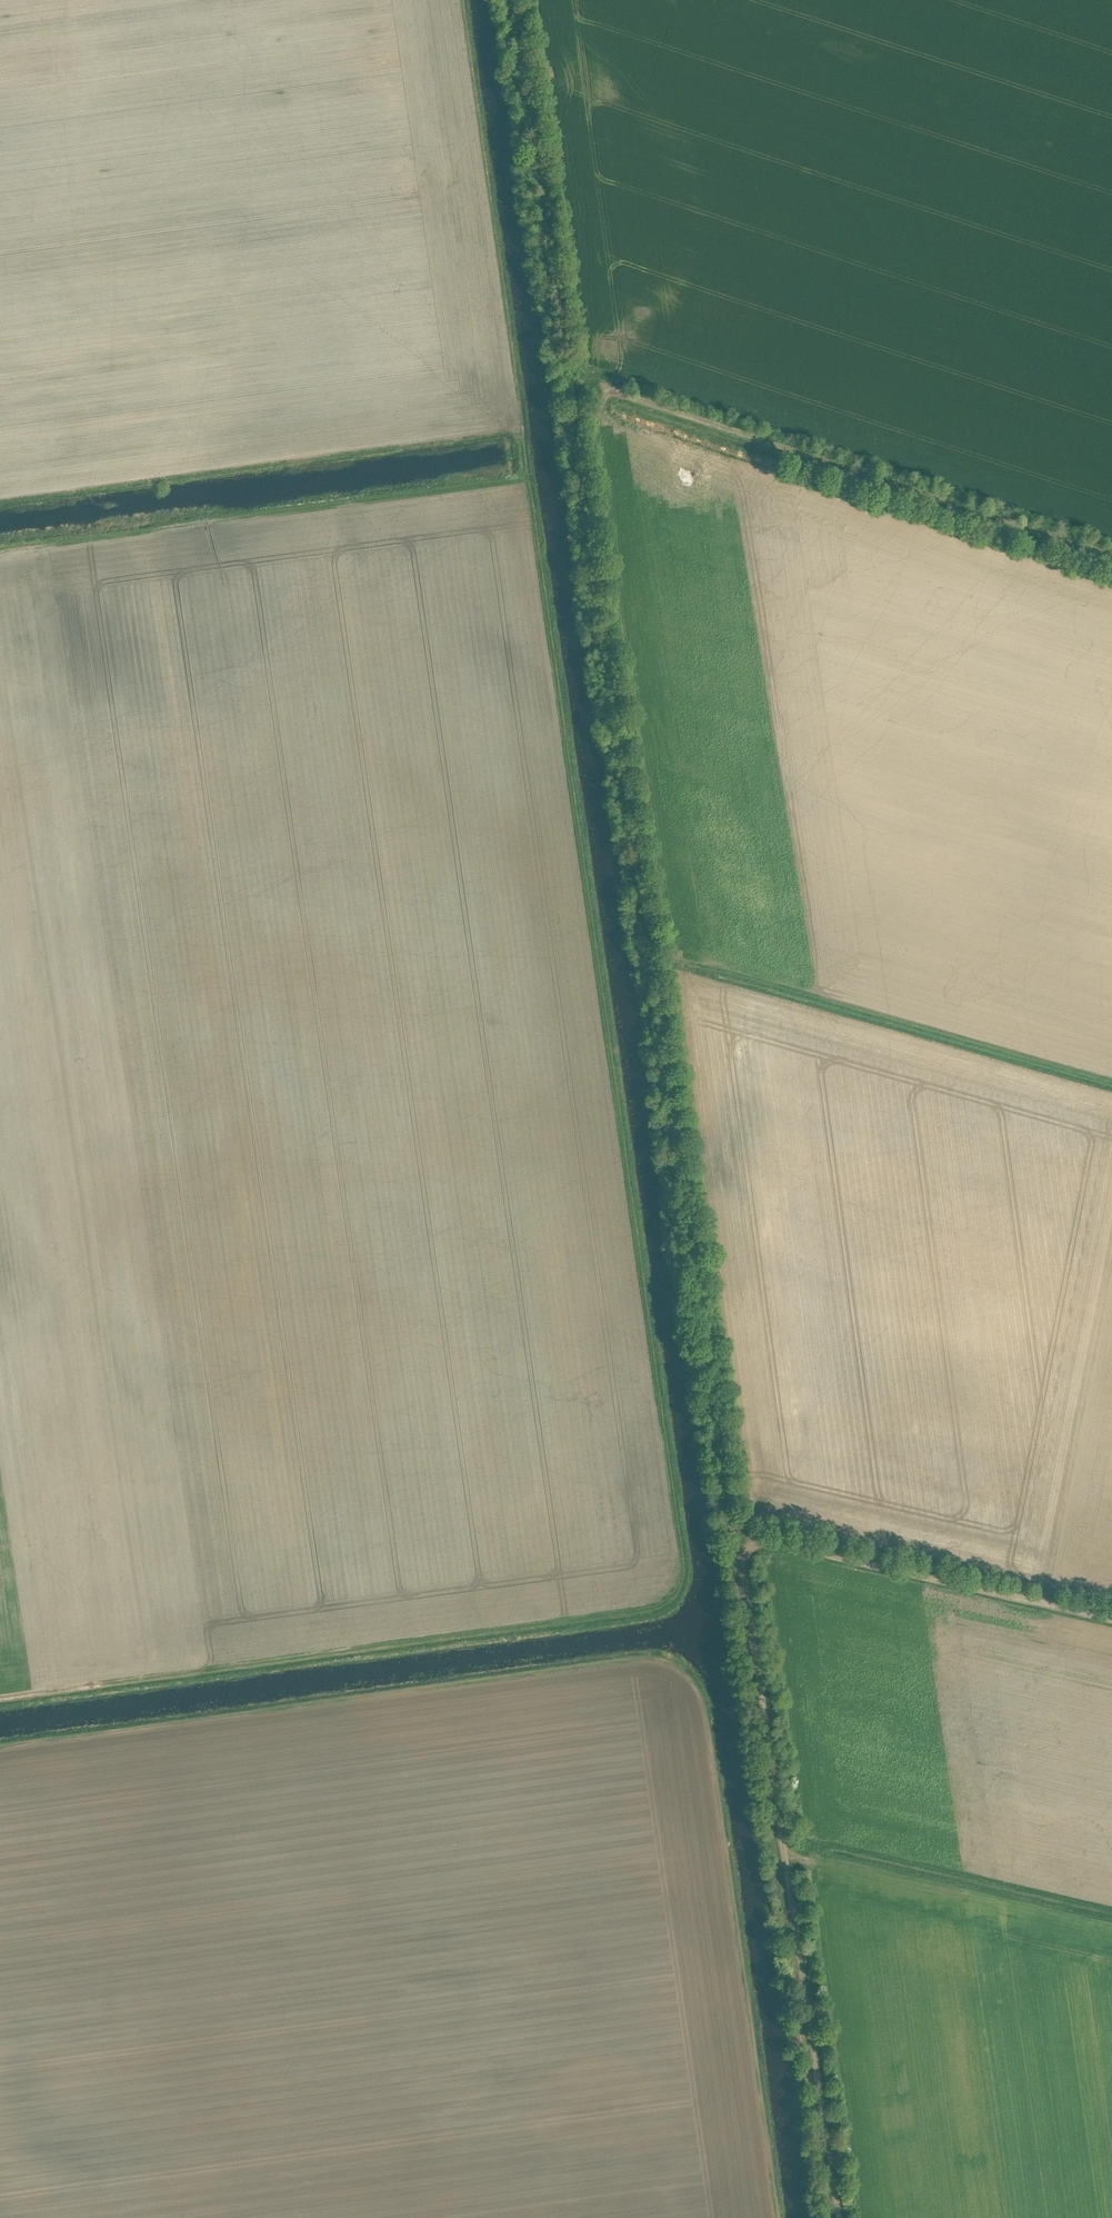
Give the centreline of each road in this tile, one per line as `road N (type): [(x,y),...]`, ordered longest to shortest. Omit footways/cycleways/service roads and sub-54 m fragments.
road 1 (track): [(839,2217),(741,1544),(756,1543)]
road 2 (residential): [(756,1543),(1111,1622)]

